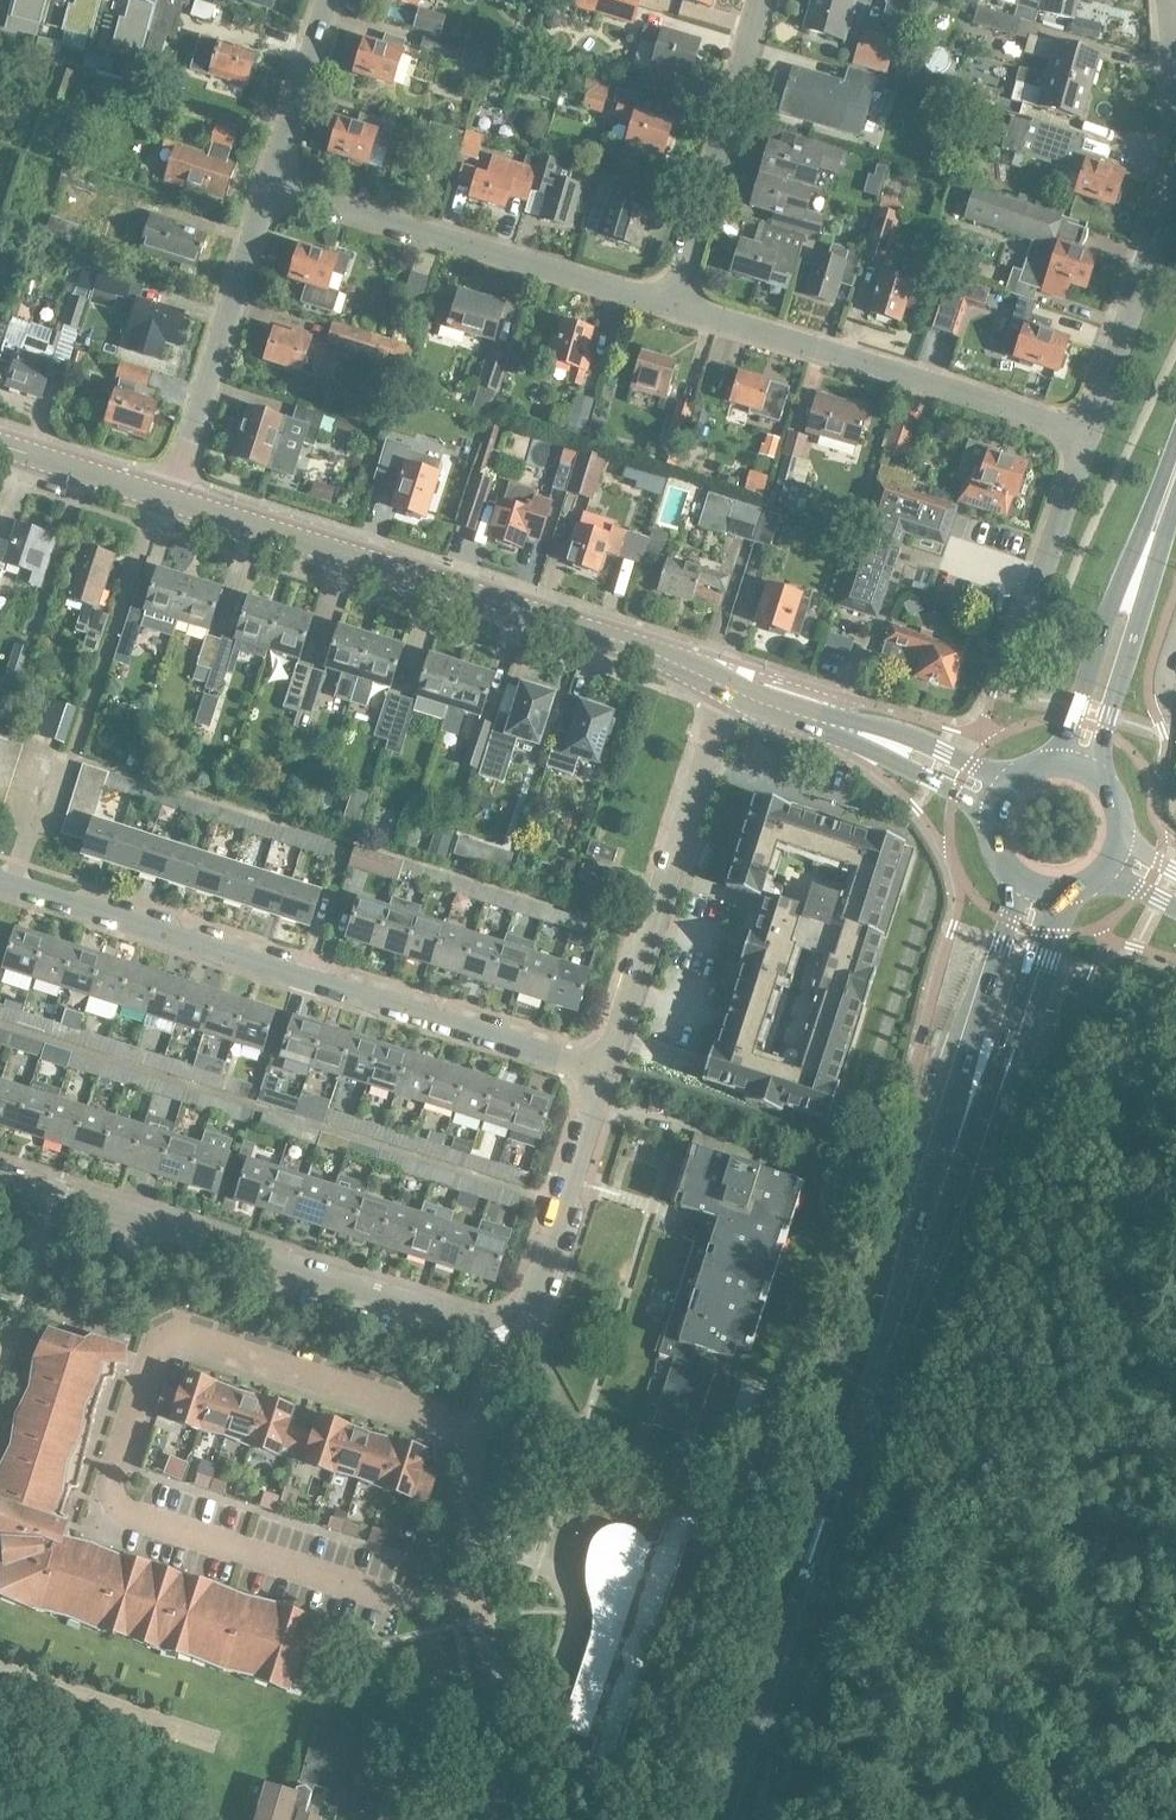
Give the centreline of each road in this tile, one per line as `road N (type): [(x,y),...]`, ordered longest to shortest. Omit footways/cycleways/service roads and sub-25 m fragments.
road 1 (residential): [(475,1437),(166,1342),(112,1508),(402,1601),(479,1587)]
road 2 (primary): [(734,1819),(936,1211)]
road 3 (residential): [(607,1074),(0,883)]
road 4 (tertiary): [(725,686),(631,643),(172,501)]
road 5 (residential): [(493,1330),(0,1171)]
road 6 (residential): [(1085,433),(671,304)]
road 7 (residential): [(671,304),(267,185)]
road 8 (residential): [(607,1074),(725,686)]
road 9 (primary): [(936,1211),(1058,896)]
road 10 (primary): [(1019,885),(936,1211)]
road 11 (primary): [(1175,448),(1059,757)]
road 12 (residential): [(172,501),(267,185)]
road 13 (residential): [(671,304),(761,0)]
road 14 (residential): [(0,1673),(286,1768)]
road 15 (residential): [(493,1330),(521,1319),(540,1293),(607,1074)]
road 16 (residential): [(1085,433),(1175,159)]
road 17 (primary): [(1094,767),(1175,511)]
road 18 (residential): [(479,1587),(507,1664),(512,1709),(484,1819)]
road 19 (residential): [(1018,624),(1085,433)]
road 20 (residential): [(267,185),(326,0)]
road 21 (tertiary): [(1004,783),(917,740),(834,723)]
road 22 (tertiary): [(172,501),(0,445)]
road 23 (tertiary): [(834,723),(990,812)]
road 24 (residential): [(475,1437),(469,1529),(479,1587)]

